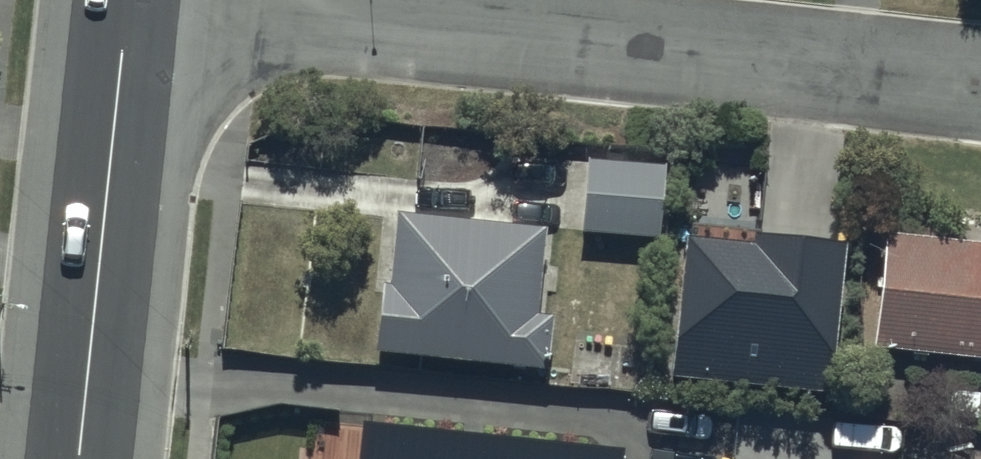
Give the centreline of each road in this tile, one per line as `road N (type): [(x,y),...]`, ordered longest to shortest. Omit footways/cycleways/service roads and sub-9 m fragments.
road 1 (residential): [(174,0),(980,81)]
road 2 (tertiary): [(80,458),(128,0)]

